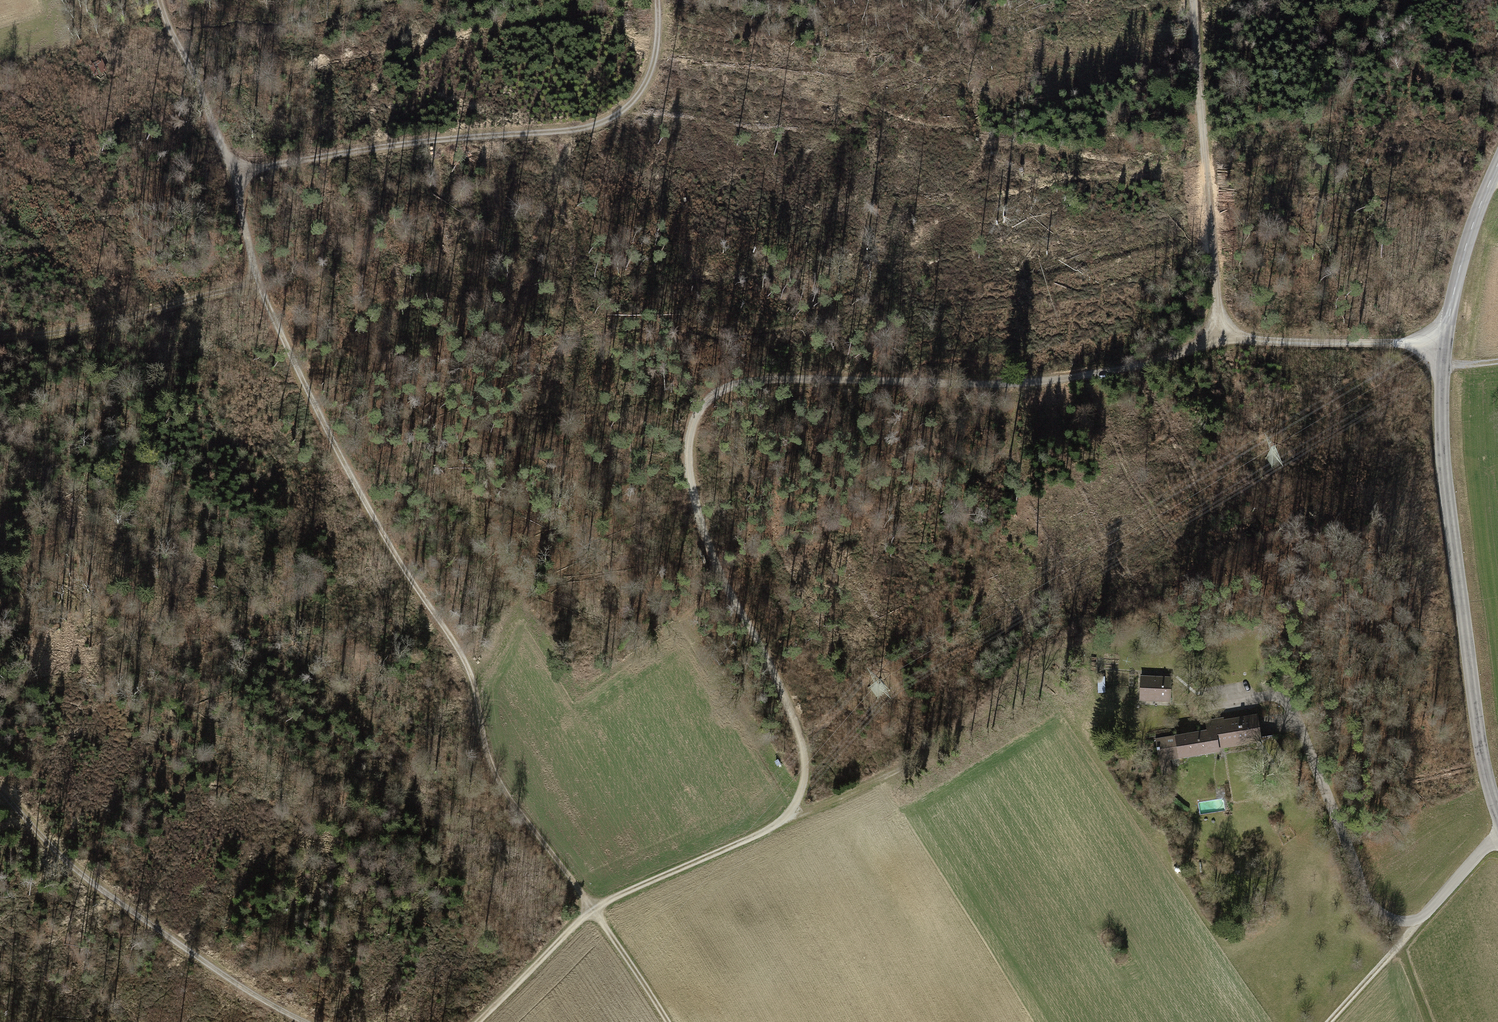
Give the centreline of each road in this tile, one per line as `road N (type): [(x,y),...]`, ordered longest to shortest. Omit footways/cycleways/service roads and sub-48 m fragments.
road 1 (track): [(1446,336),(1223,338),(1130,366),(984,386),(750,378),(717,386),(692,425),(687,469),(736,600),(808,749),(798,814)]
road 2 (track): [(590,907),(485,753),(472,667),(333,439),(258,275),(240,176),(197,129),(161,0)]
road 3 (tertiary): [(1497,162),(1461,264),(1445,364),(1477,719),(1497,817)]
road 4 (track): [(240,176),(292,153),(600,132),(640,108),(654,69),(656,0)]
road 5 (track): [(1212,702),(1268,691),(1295,702),(1363,888),(1384,915),(1422,918),(1497,833)]
road 6 (track): [(798,814),(590,907),(477,1021)]
road 7 (track): [(296,1021),(76,867),(0,780)]
road 8 (track): [(798,814),(899,768),(1032,685),(1095,628)]
road 9 (track): [(1223,338),(1195,0)]
road 10 (track): [(258,275),(49,330),(0,332)]
road 11 (track): [(1329,1021),(1422,918)]
road 12 (track): [(590,907),(667,1021)]

